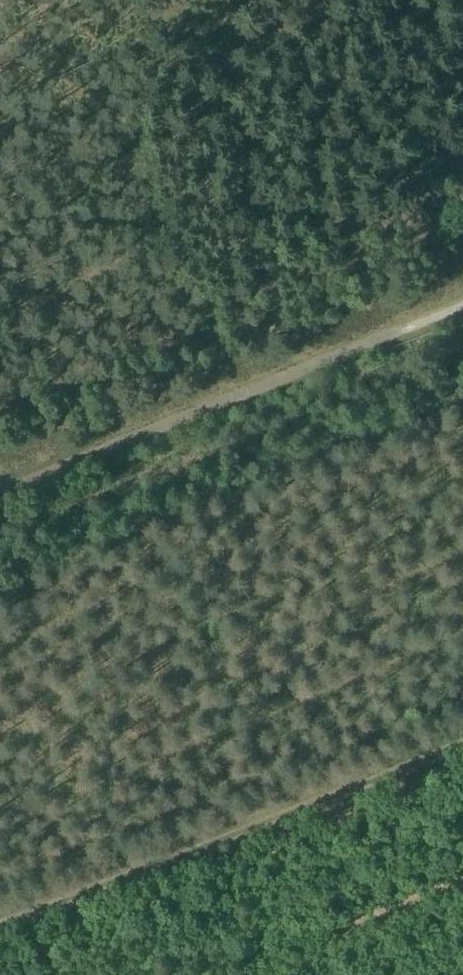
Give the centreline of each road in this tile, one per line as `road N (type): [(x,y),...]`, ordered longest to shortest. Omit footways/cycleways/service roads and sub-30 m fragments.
road 1 (track): [(462,303),(0,491)]
road 2 (track): [(0,928),(462,745)]

